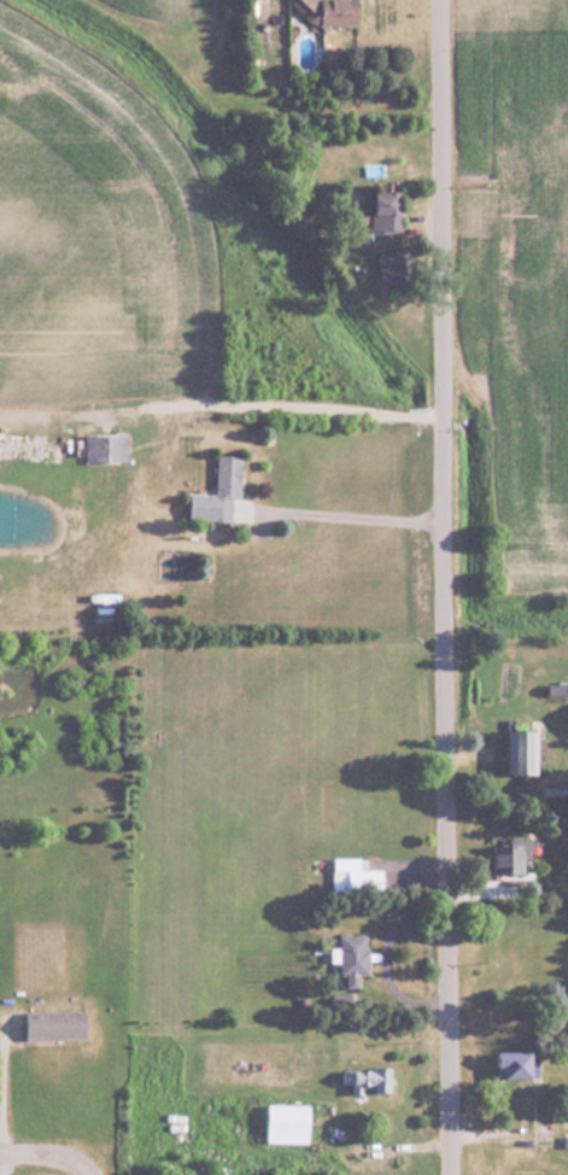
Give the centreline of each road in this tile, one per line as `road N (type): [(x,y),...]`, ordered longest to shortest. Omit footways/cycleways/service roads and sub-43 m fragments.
road 1 (residential): [(452,1174),(440,0)]

